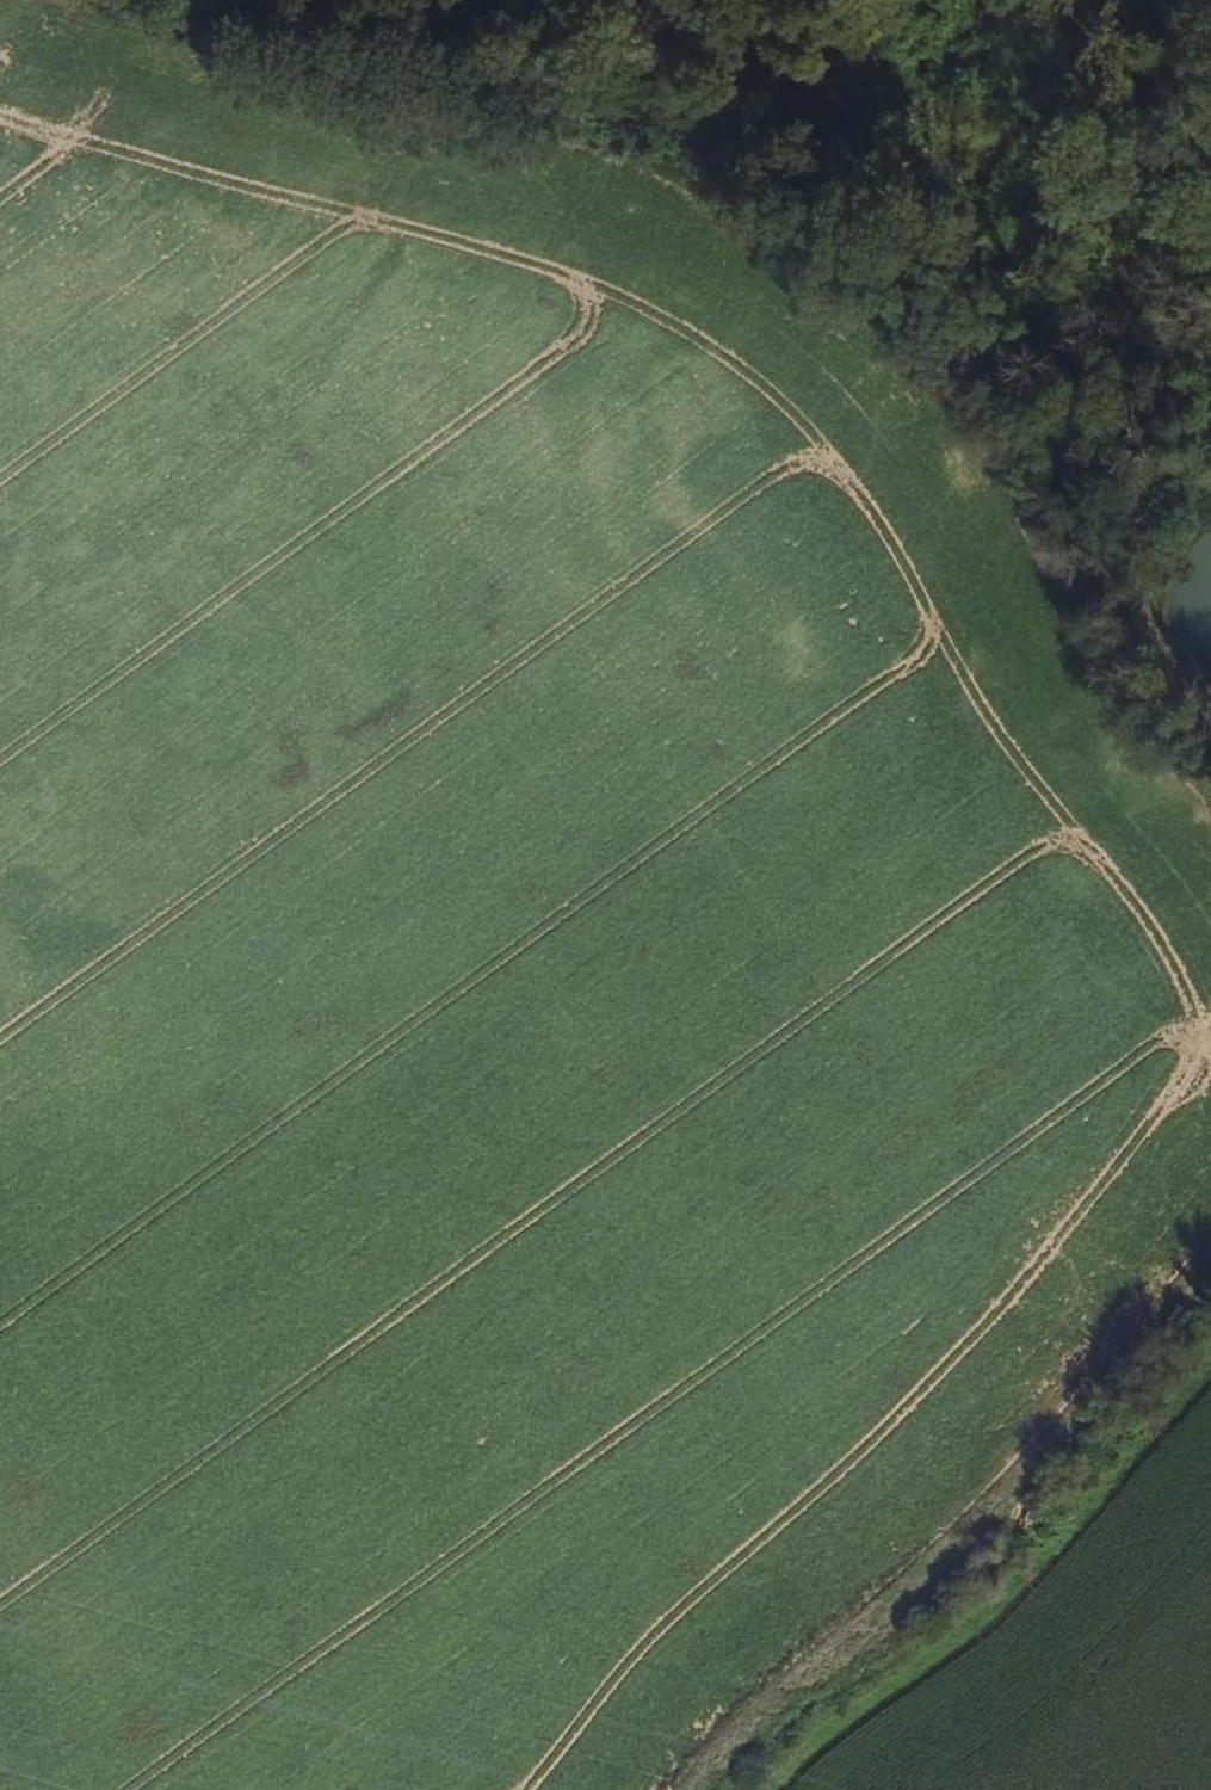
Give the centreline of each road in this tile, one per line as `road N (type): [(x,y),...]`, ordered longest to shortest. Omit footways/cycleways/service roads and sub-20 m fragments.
road 1 (track): [(694,1789),(729,1740),(775,1700),(916,1597),(1210,1251)]

